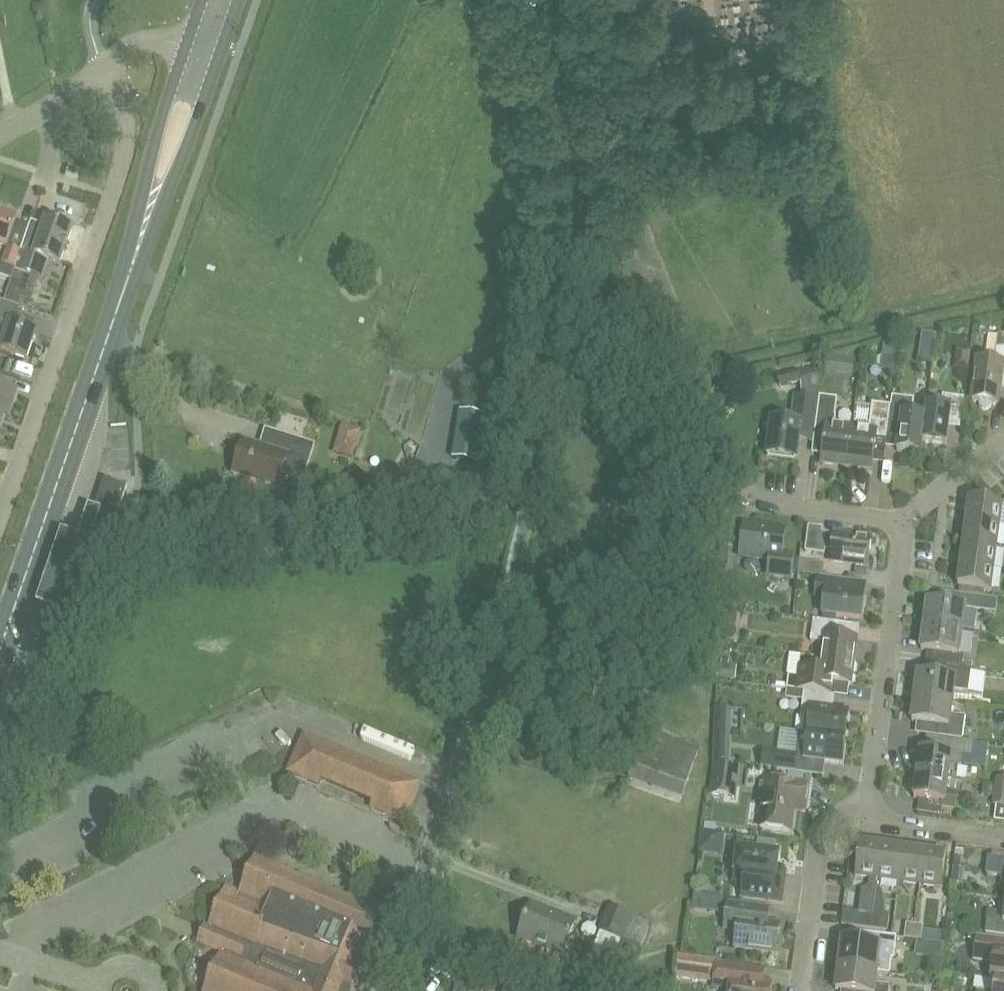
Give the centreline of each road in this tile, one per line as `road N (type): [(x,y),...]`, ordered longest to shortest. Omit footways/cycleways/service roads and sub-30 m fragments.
road 1 (residential): [(381,990),(494,657),(525,527),(575,191),(556,0)]
road 2 (secondary): [(0,648),(203,48)]
road 3 (residential): [(0,520),(124,155),(126,107),(106,68)]
road 4 (residential): [(856,804),(874,777),(905,524)]
road 5 (residential): [(799,990),(818,843),(856,804)]
road 6 (residential): [(905,524),(747,502)]
road 7 (residential): [(1003,838),(880,823),(856,804)]
road 8 (residential): [(905,524),(913,508),(1003,440)]
road 9 (residential): [(0,135),(106,68)]

